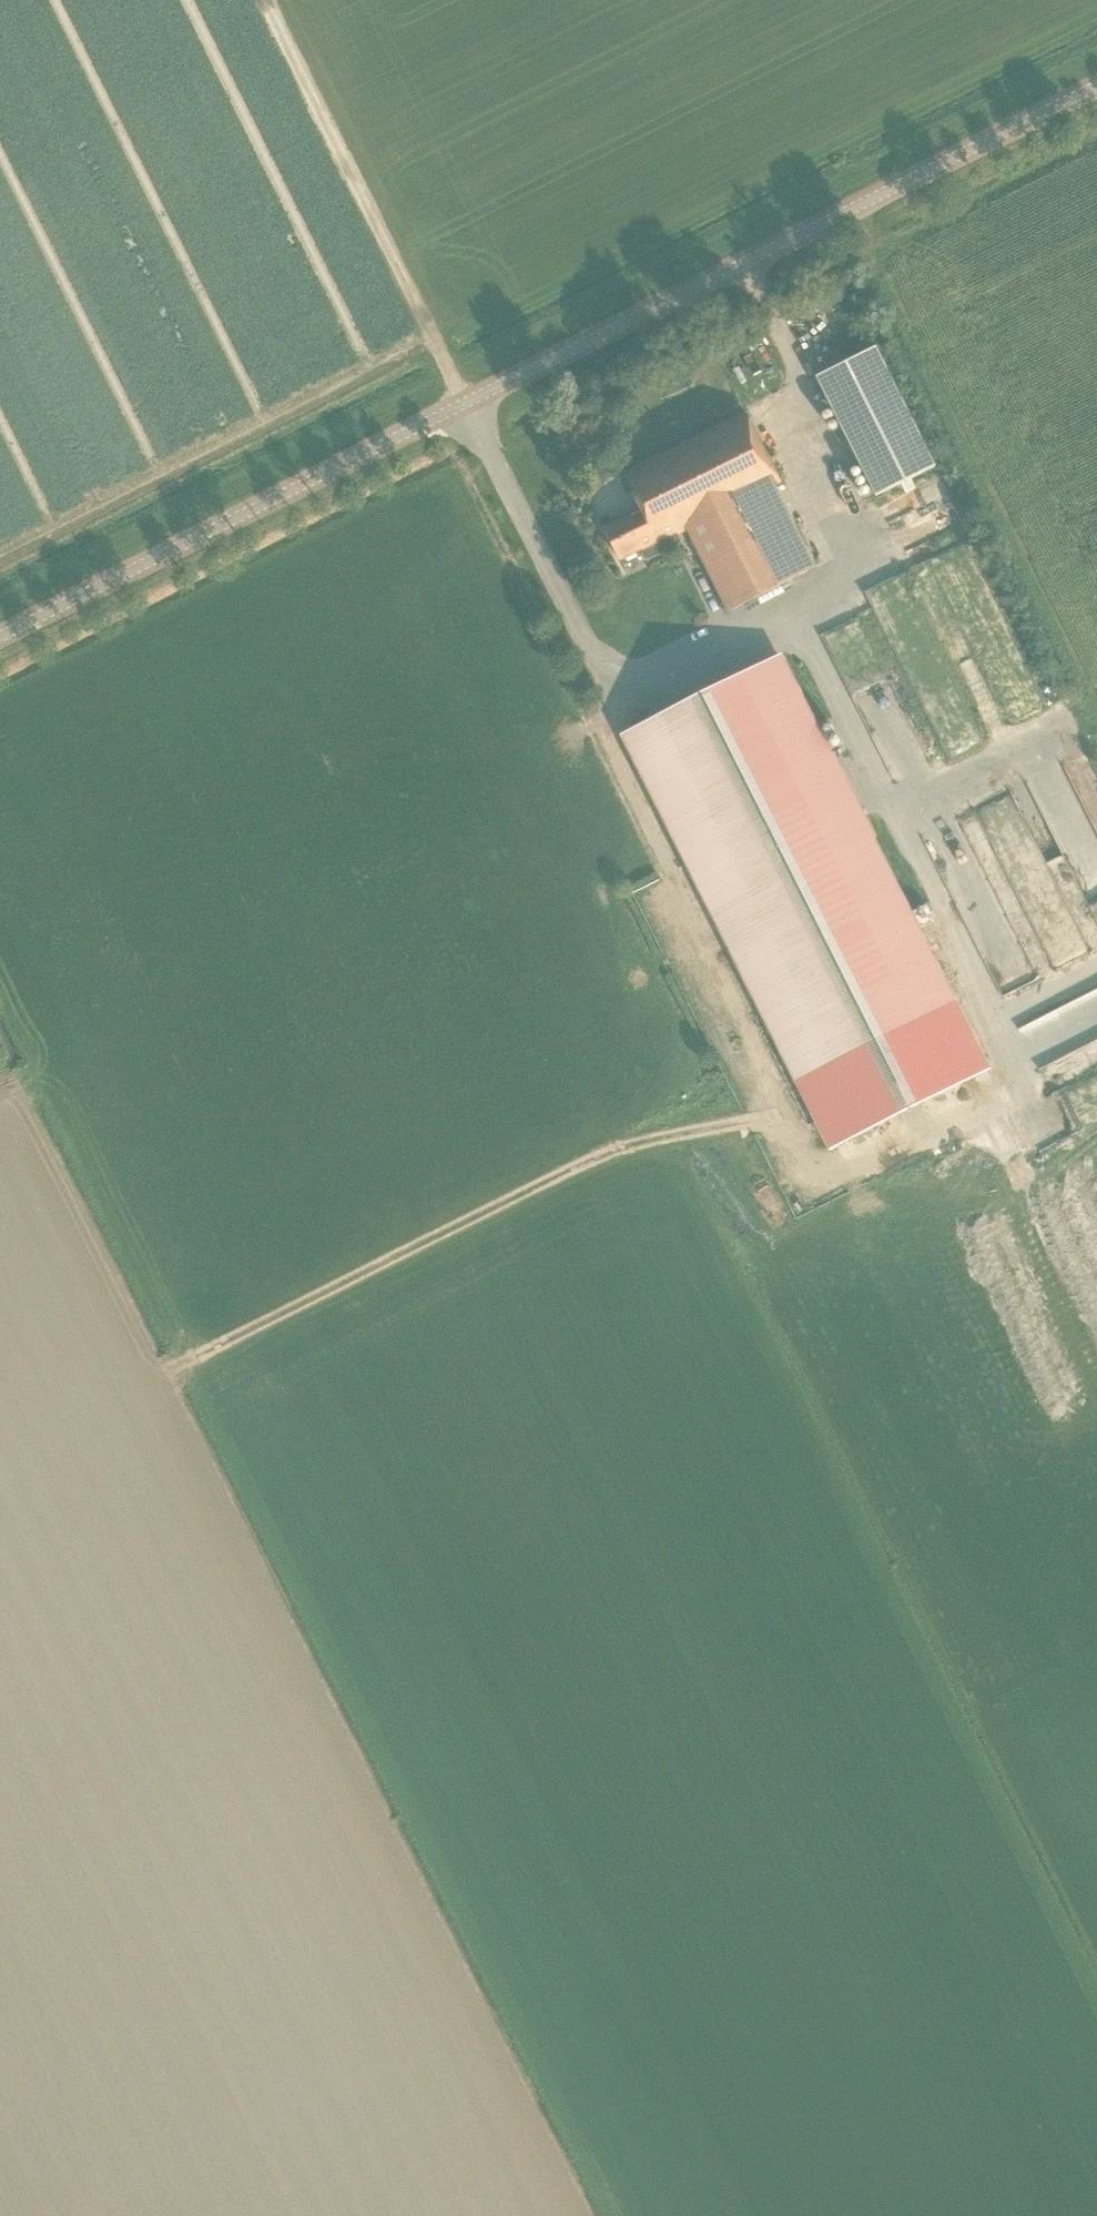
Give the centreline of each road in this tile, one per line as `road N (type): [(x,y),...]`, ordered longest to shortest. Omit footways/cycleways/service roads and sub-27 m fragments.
road 1 (unclassified): [(0,633),(1096,83)]

